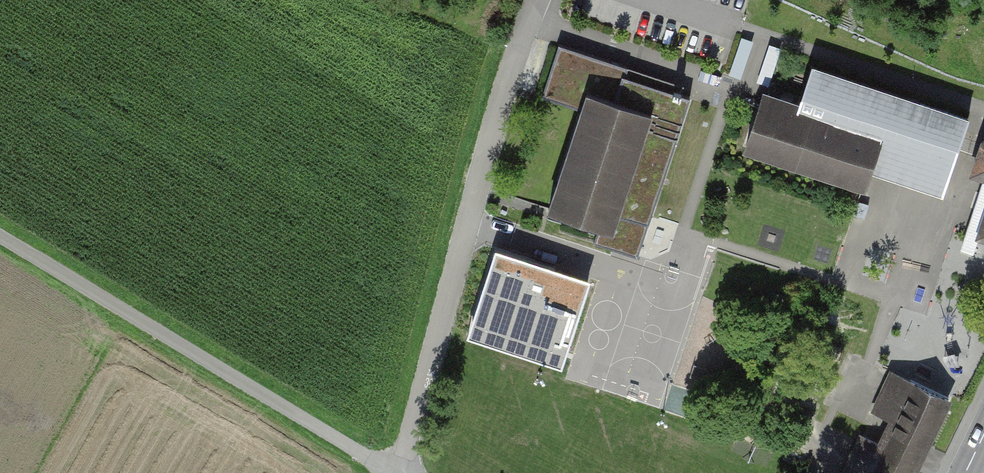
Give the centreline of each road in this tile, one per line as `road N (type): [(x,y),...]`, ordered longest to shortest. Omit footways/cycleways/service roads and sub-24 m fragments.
road 1 (residential): [(399,472),(505,97),(542,0)]
road 2 (track): [(0,238),(394,472)]

